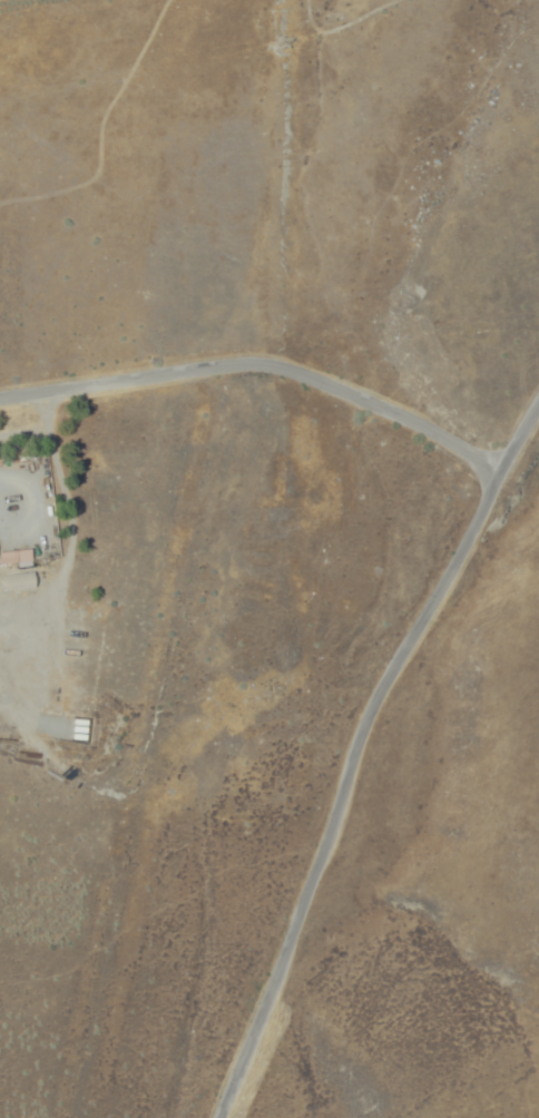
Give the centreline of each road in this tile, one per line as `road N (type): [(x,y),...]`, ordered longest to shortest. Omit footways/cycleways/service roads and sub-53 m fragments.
road 1 (residential): [(226,1117),(494,491),(538,405)]
road 2 (residential): [(508,464),(262,357),(0,398)]

